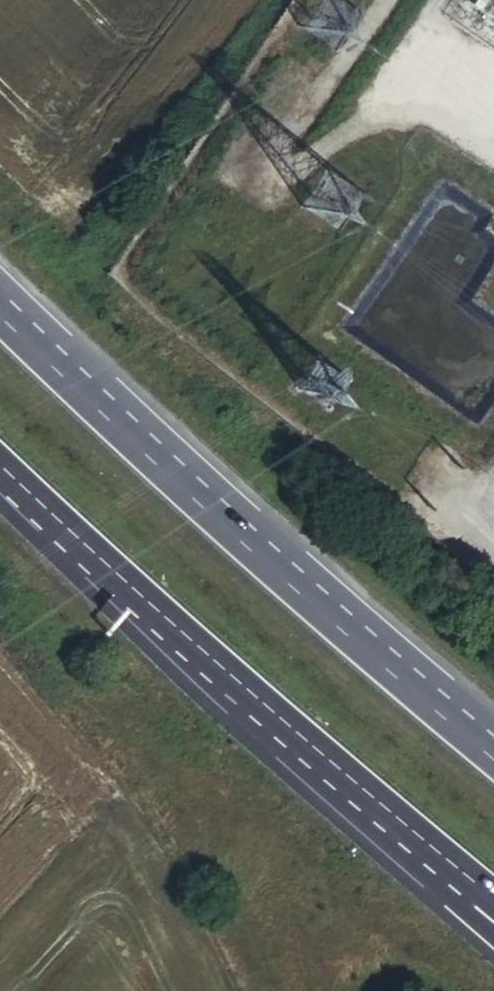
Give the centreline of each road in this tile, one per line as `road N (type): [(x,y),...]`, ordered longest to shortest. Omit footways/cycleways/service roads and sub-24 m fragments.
road 1 (motorway): [(493,753),(192,498),(0,314)]
road 2 (motorway): [(0,466),(493,898)]

